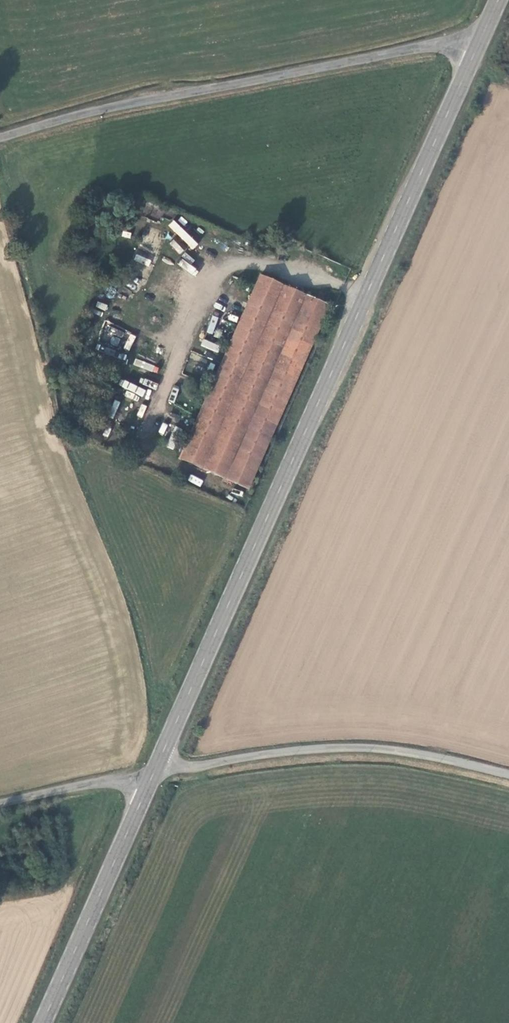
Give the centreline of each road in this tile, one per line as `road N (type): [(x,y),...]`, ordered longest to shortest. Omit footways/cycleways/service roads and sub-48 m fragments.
road 1 (secondary): [(161,758),(475,52)]
road 2 (unclassified): [(475,52),(440,43),(82,113),(0,137)]
road 3 (unclassified): [(161,758),(200,766),(332,747),(390,749),(508,774)]
road 4 (secondary): [(43,1022),(146,792)]
road 5 (unclassified): [(0,805),(115,780),(146,792)]

